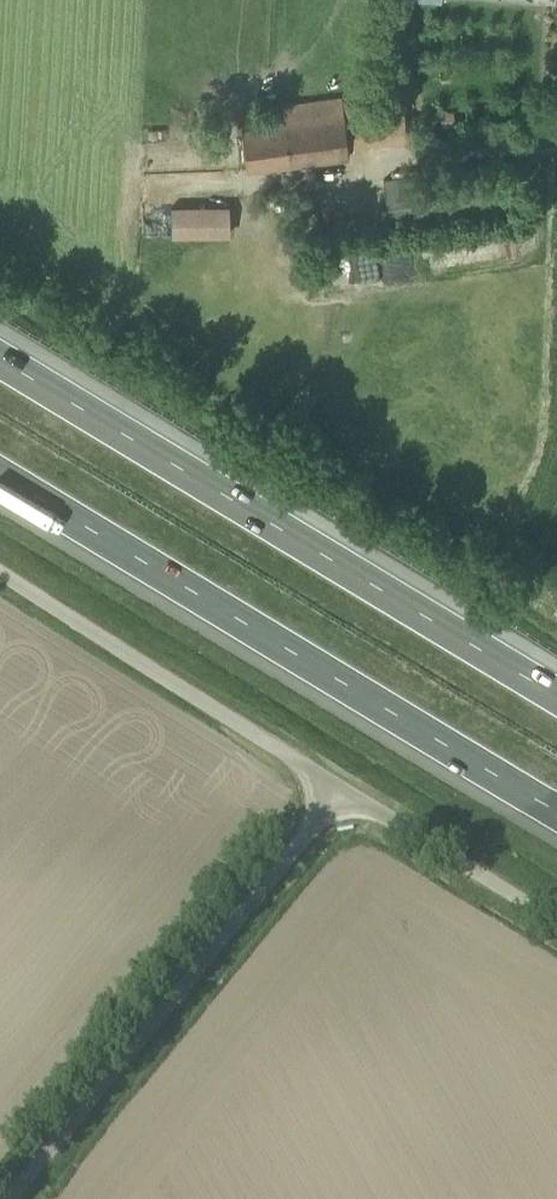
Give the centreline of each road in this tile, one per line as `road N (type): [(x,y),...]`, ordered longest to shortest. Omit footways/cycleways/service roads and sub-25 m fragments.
road 1 (motorway): [(556,694),(0,355)]
road 2 (motorway): [(0,477),(556,813)]
road 3 (unclassified): [(0,1194),(342,788)]
road 4 (unclassified): [(0,576),(342,788)]
road 5 (unclassified): [(556,925),(342,788)]

